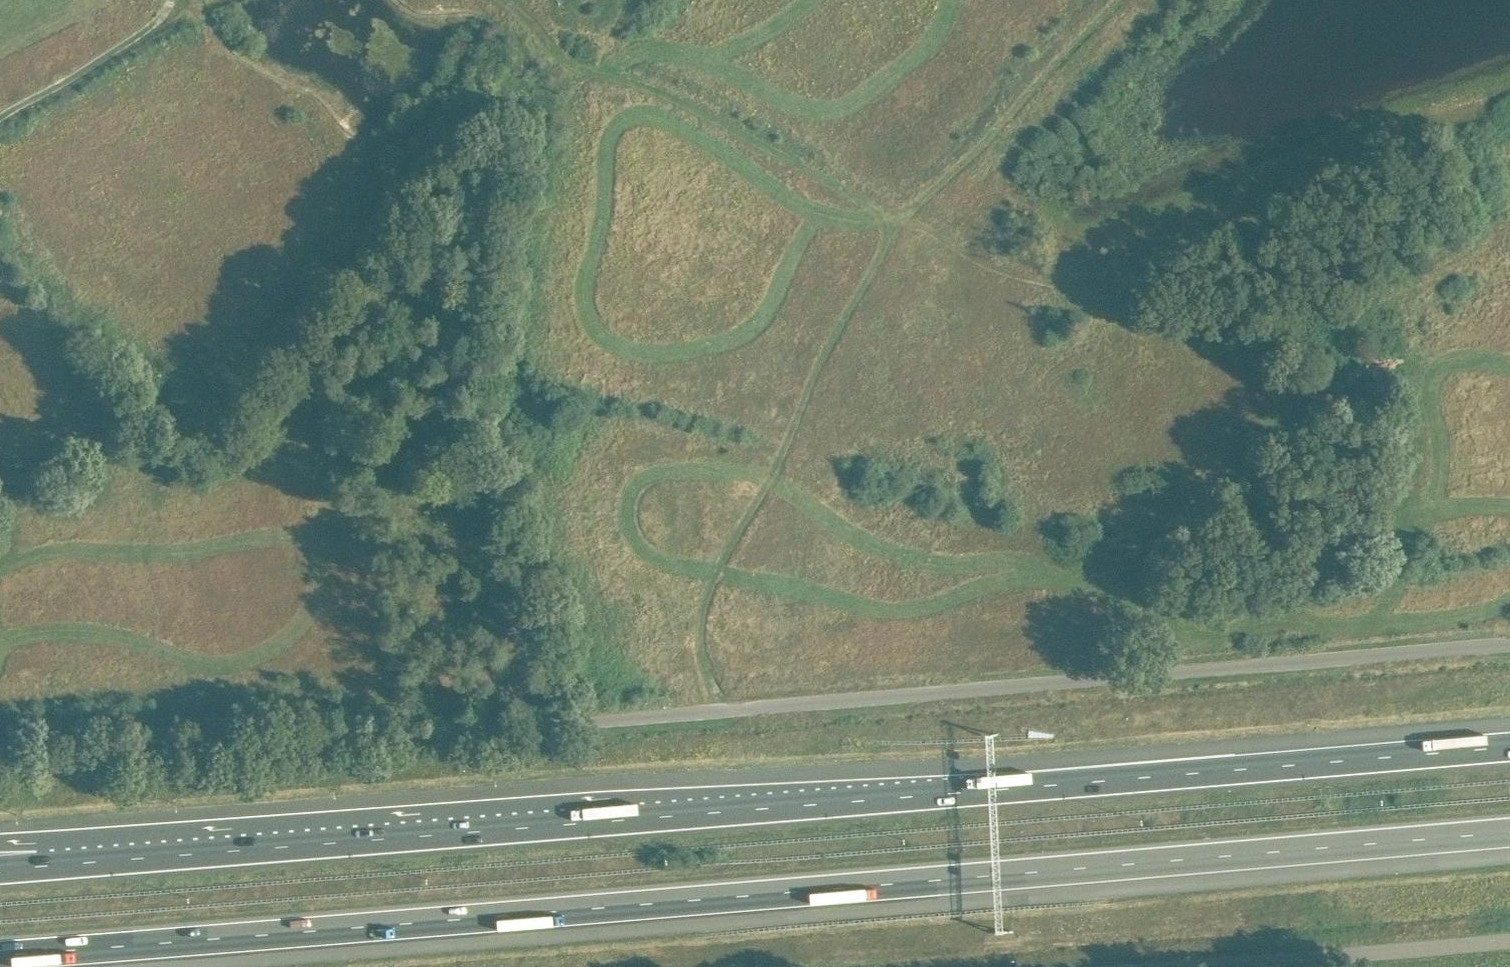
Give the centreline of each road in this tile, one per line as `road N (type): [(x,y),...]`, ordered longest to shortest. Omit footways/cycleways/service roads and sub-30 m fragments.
road 1 (motorway): [(0,957),(1509,829)]
road 2 (motorway): [(1509,743),(0,869)]
road 3 (unclassified): [(1509,644),(0,766)]
road 4 (unclassified): [(1167,966),(1509,940)]

